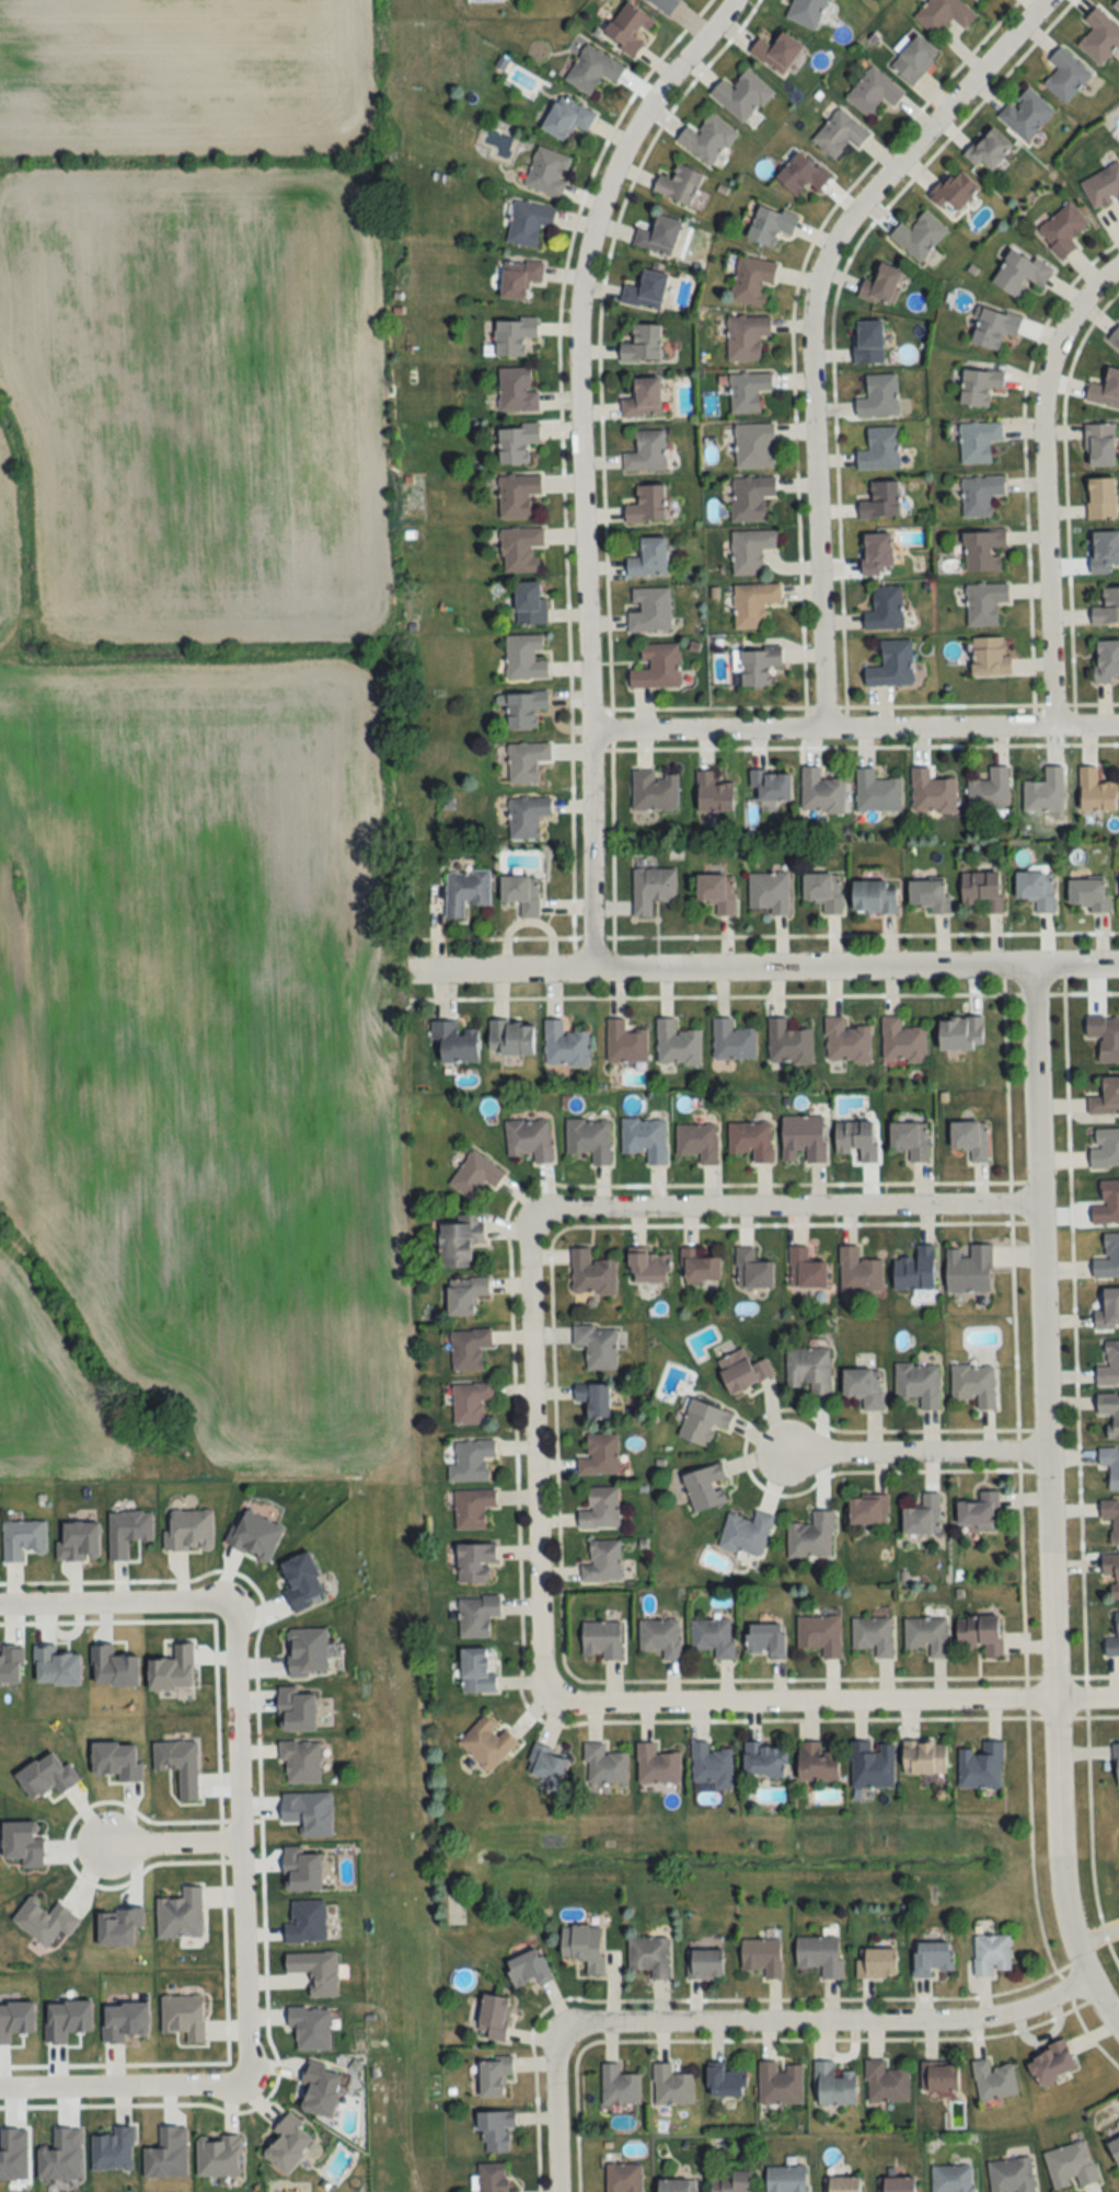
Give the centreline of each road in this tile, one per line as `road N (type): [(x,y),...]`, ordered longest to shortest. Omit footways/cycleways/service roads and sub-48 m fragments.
road 1 (residential): [(1034,969),(1060,1867),(1069,1931),(1087,1981),(1118,2027)]
road 2 (residential): [(732,0),(628,142),(585,268),(579,447),(593,734),(589,971)]
road 3 (residential): [(1048,0),(867,197),(821,276),(810,326),(827,729)]
road 4 (residential): [(450,974),(1118,969)]
road 5 (residential): [(557,1697),(578,1705),(1118,1703)]
road 6 (residential): [(1087,1981),(1038,2006),(972,2022),(593,2026),(566,2038)]
road 7 (residential): [(593,734),(1118,727)]
road 8 (residential): [(1038,1207),(570,1211),(541,1223)]
road 9 (residential): [(251,2085),(231,1601)]
road 10 (residential): [(1052,727),(1041,447),(1049,374),(1072,319),(1118,268)]
road 11 (residential): [(541,1223),(529,1248),(543,1671),(557,1697)]
road 12 (residential): [(1047,1455),(762,1455)]
road 13 (residential): [(0,2088),(251,2085)]
road 14 (residential): [(231,1601),(0,1604)]
road 15 (residential): [(566,2038),(554,2064),(558,2191)]
road 16 (residential): [(241,1839),(97,1844)]

